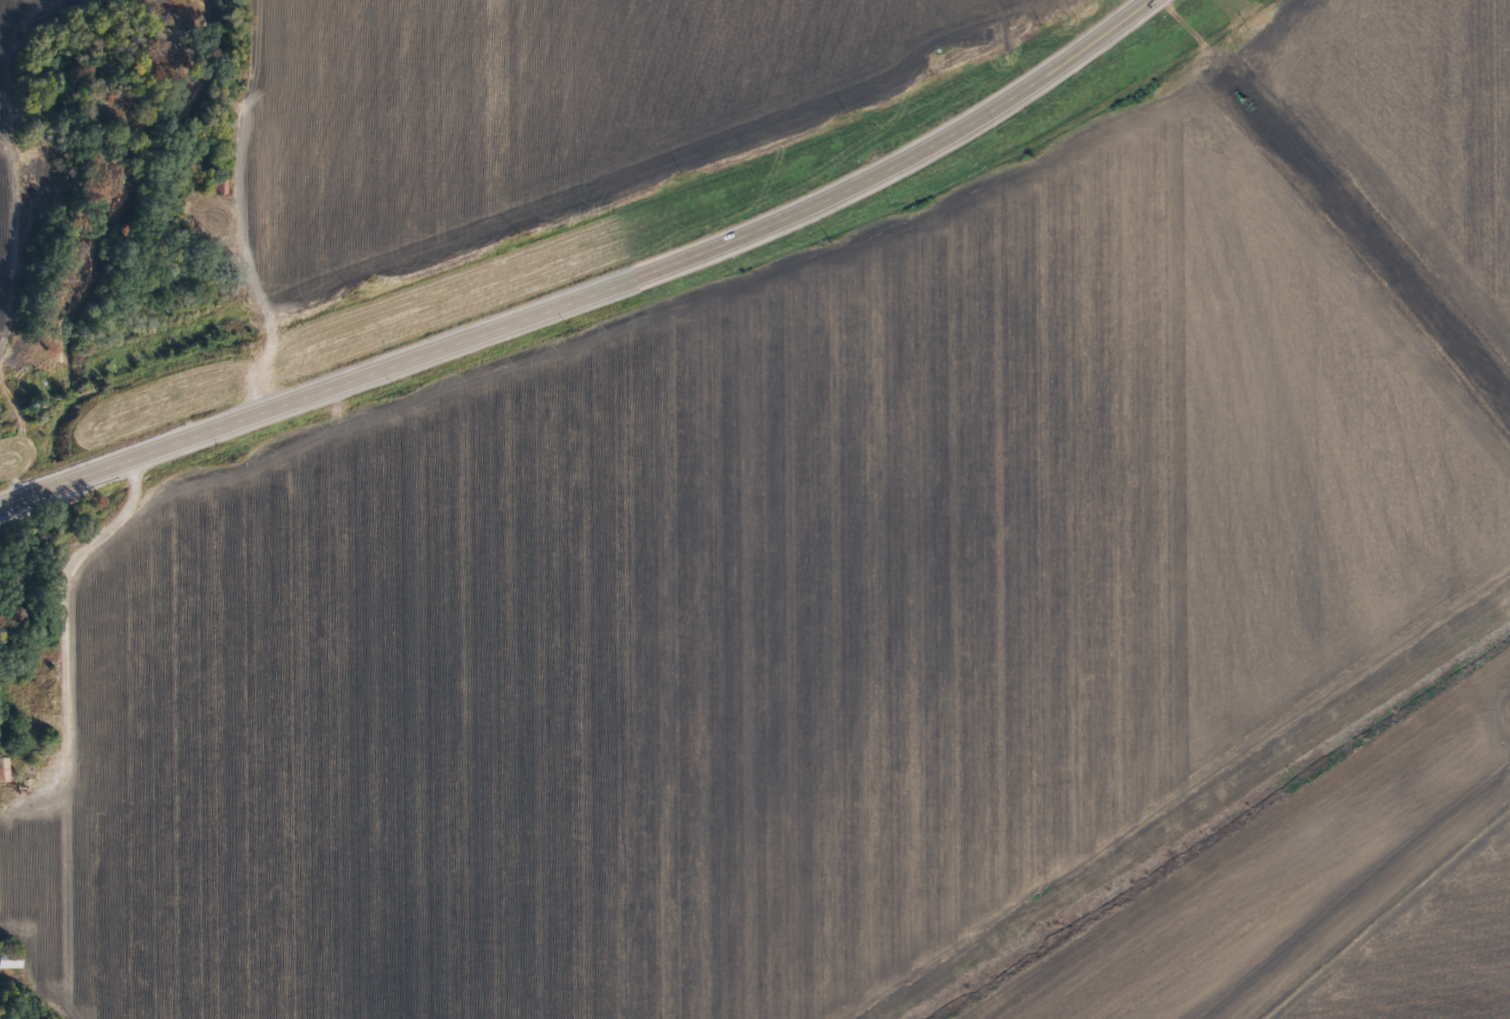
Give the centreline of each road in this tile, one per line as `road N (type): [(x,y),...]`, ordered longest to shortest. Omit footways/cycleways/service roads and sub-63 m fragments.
road 1 (primary): [(0,494),(707,236),(929,126),(1125,0)]
road 2 (residential): [(209,419),(211,294),(199,222)]

